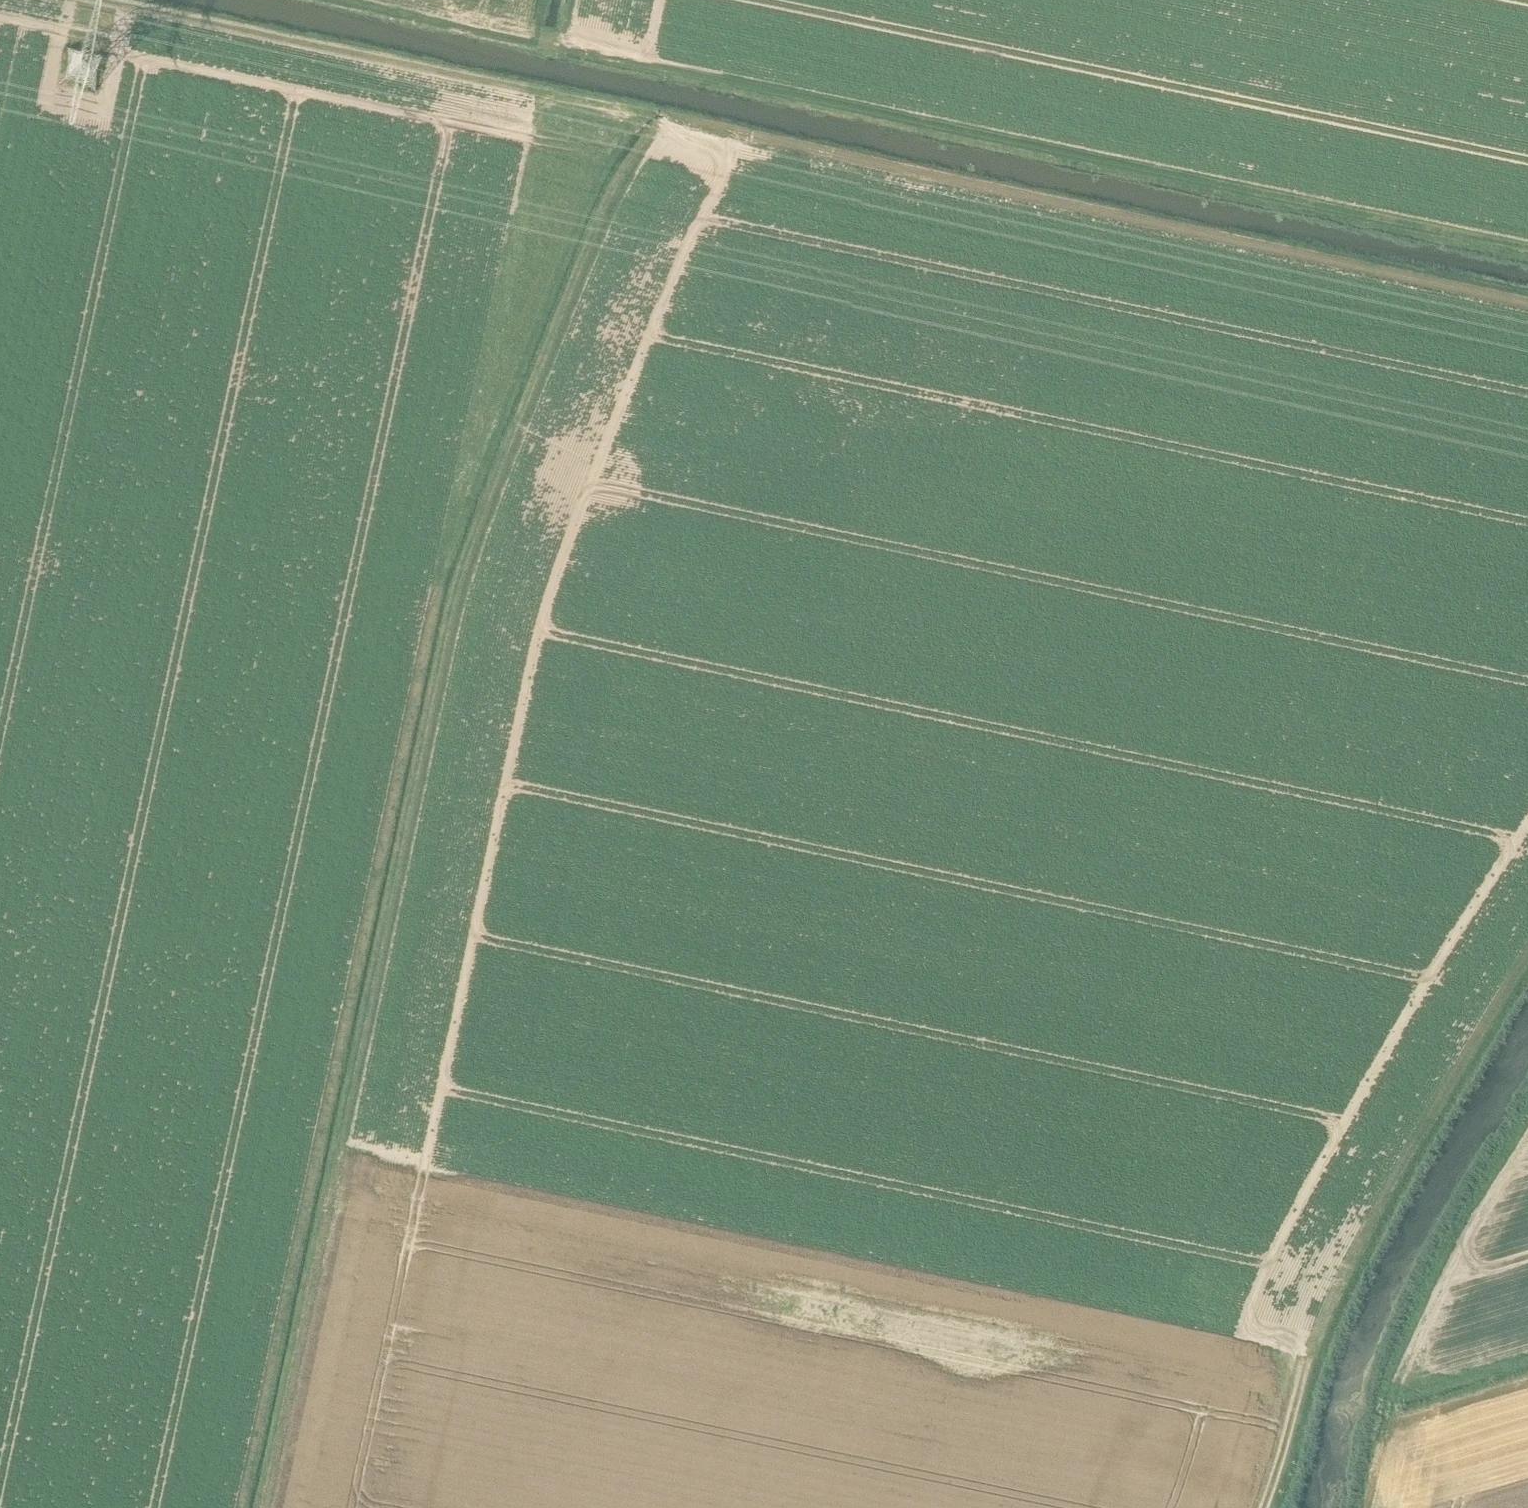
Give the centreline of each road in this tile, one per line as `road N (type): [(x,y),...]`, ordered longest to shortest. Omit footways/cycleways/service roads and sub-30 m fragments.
road 1 (track): [(85,0),(1527,300)]
road 2 (track): [(1527,248),(334,0)]
road 3 (track): [(1264,1507),(1333,1288),(1527,954)]

